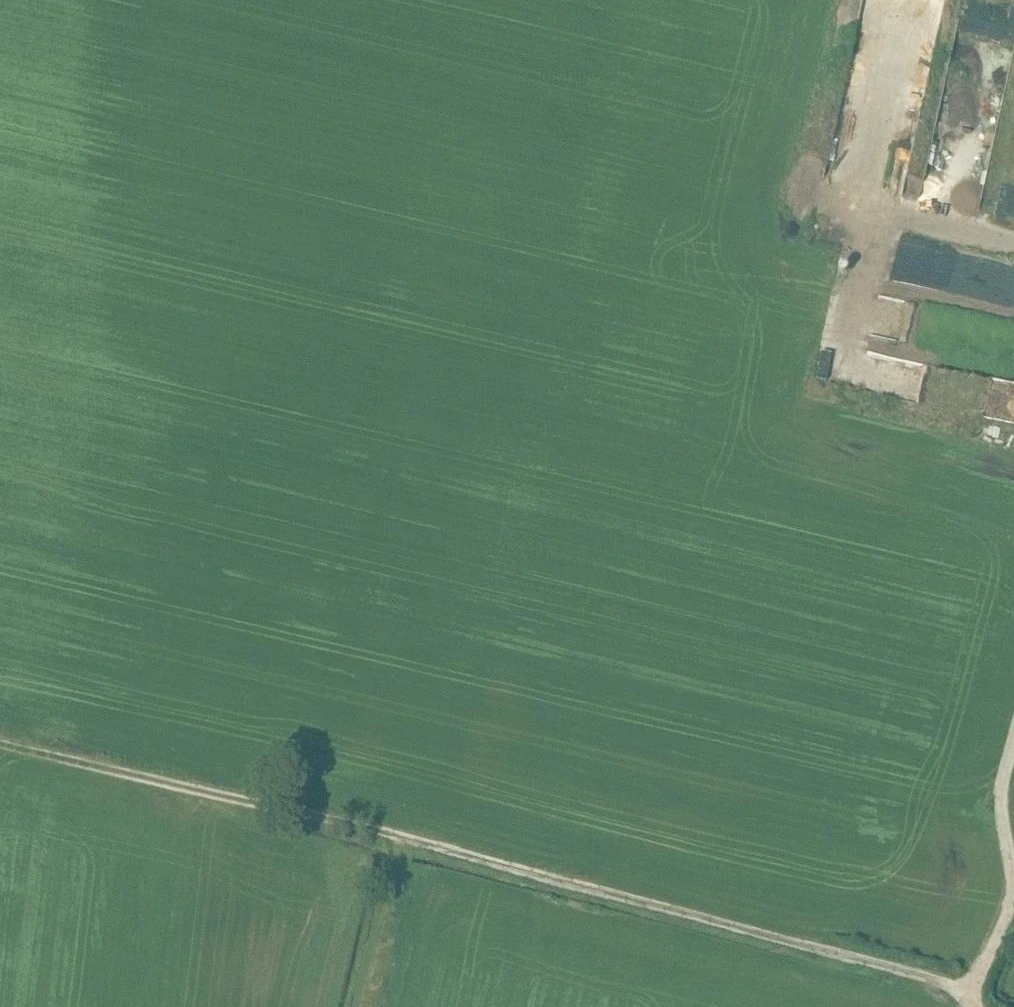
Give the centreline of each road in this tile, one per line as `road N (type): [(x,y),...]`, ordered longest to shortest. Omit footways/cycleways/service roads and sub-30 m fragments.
road 1 (track): [(981,1006),(955,986),(524,871),(0,745)]

